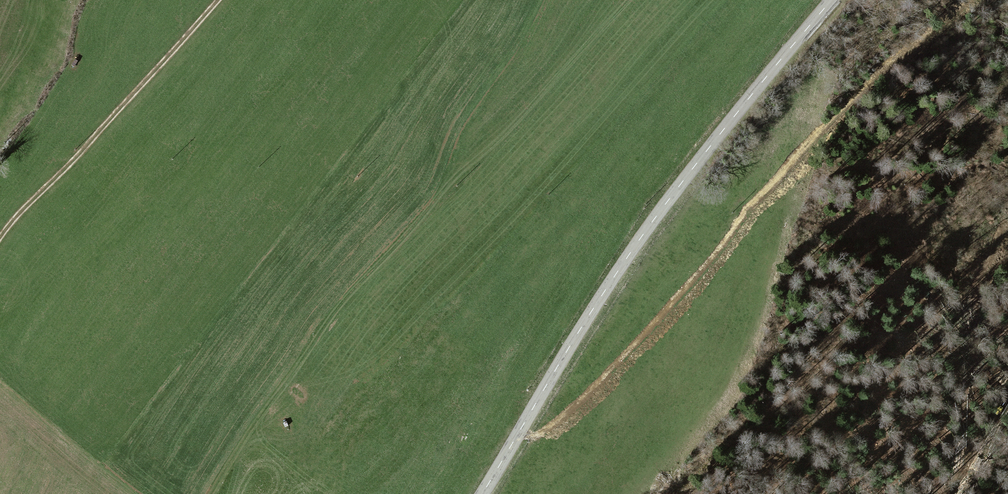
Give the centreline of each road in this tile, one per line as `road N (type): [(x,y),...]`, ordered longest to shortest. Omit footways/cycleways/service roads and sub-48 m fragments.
road 1 (track): [(517,436),(545,431),(627,354),(833,119),(969,0)]
road 2 (secondary): [(482,493),(639,240),(831,0)]
road 3 (track): [(0,239),(215,0)]
road 4 (track): [(955,483),(973,299),(1007,219)]
road 5 (track): [(212,493),(313,347)]

